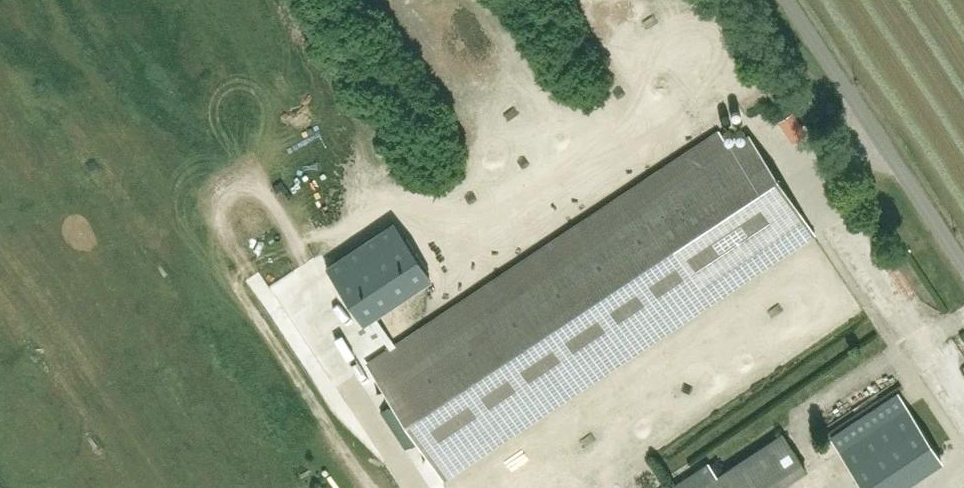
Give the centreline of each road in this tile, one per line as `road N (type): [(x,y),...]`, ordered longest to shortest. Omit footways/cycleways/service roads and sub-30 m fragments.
road 1 (unclassified): [(963,263),(791,0)]
road 2 (track): [(288,301),(411,487)]

